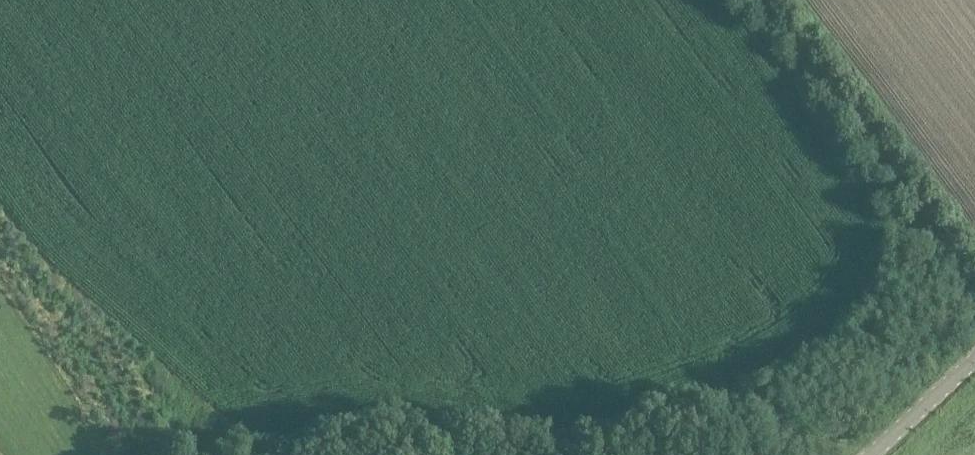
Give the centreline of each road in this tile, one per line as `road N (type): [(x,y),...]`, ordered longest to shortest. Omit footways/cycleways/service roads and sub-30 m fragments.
road 1 (track): [(754,0),(974,284)]
road 2 (unclassified): [(882,454),(974,360)]

